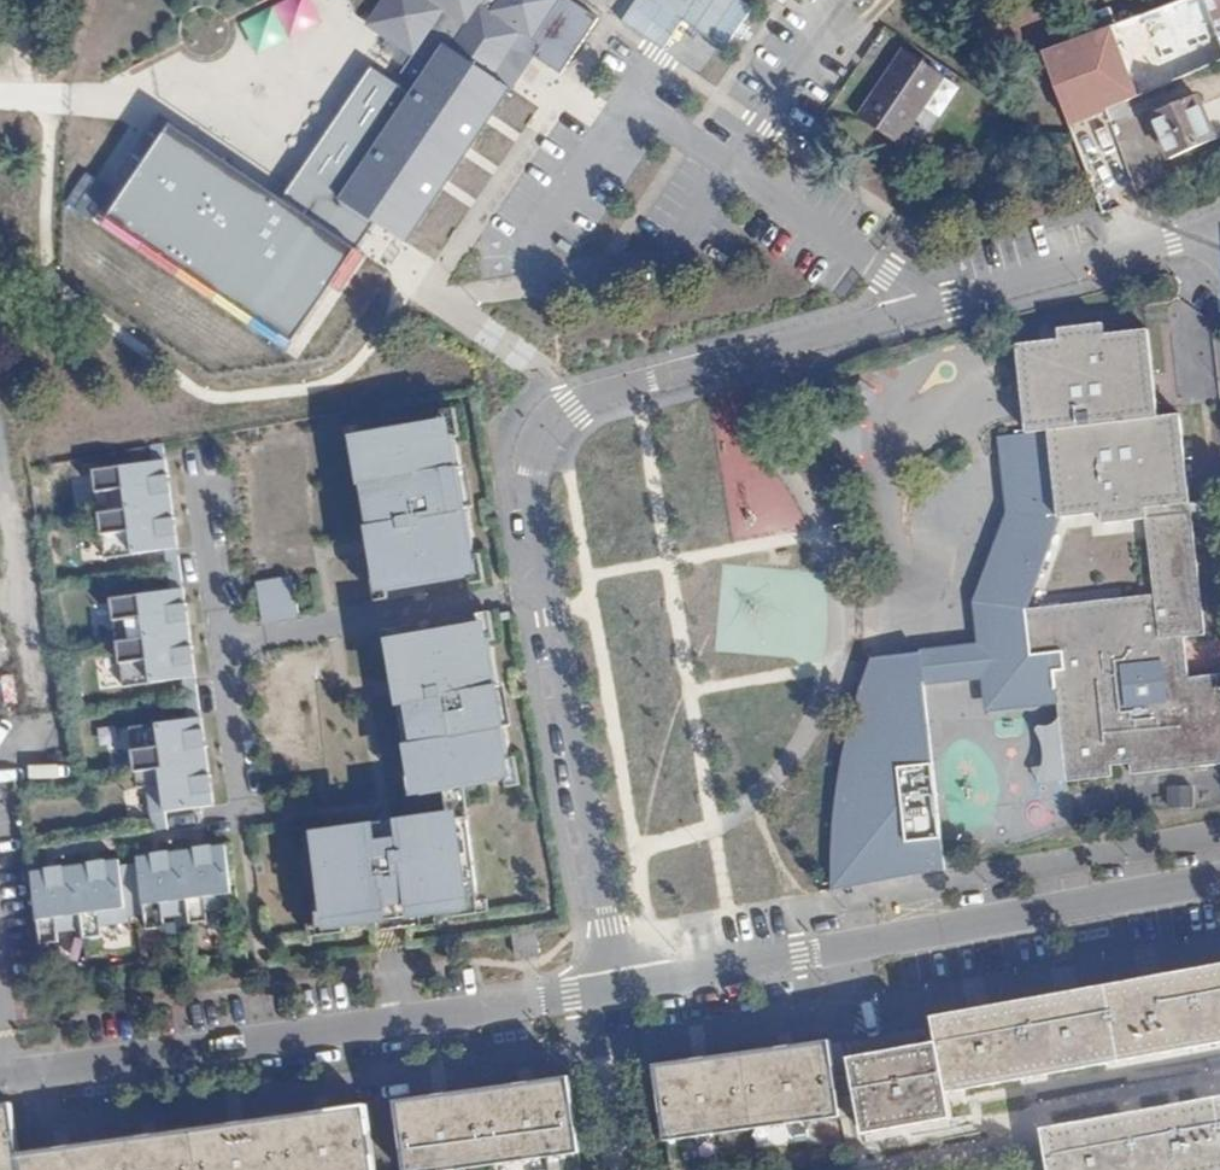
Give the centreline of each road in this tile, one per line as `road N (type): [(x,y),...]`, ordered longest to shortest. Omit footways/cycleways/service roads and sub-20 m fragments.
road 1 (residential): [(1219,224),(641,384),(558,419),(535,455),(532,482),(620,994)]
road 2 (residential): [(620,994),(0,1078)]
road 3 (residential): [(1219,874),(620,994)]
road 4 (residential): [(0,466),(39,715)]

